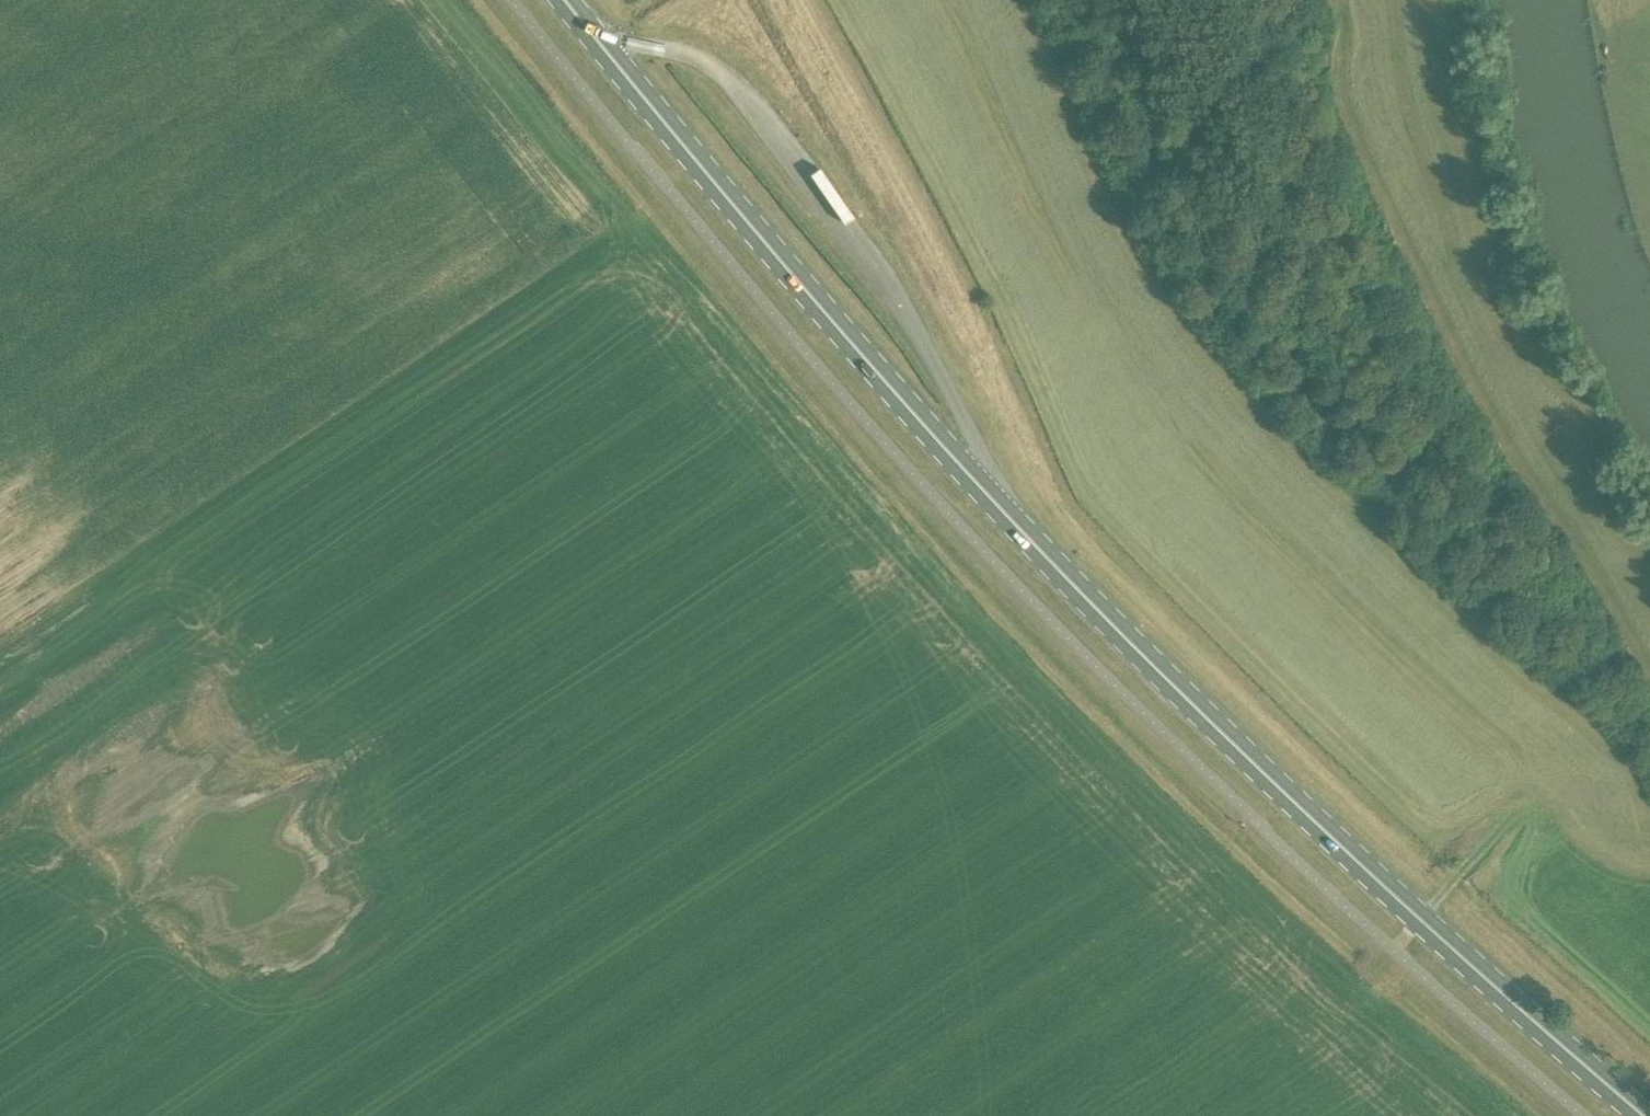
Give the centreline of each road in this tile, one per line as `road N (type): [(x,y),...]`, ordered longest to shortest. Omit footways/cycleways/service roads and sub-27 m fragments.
road 1 (primary): [(1644,1115),(1352,856),(1000,508),(826,313),(569,0)]

